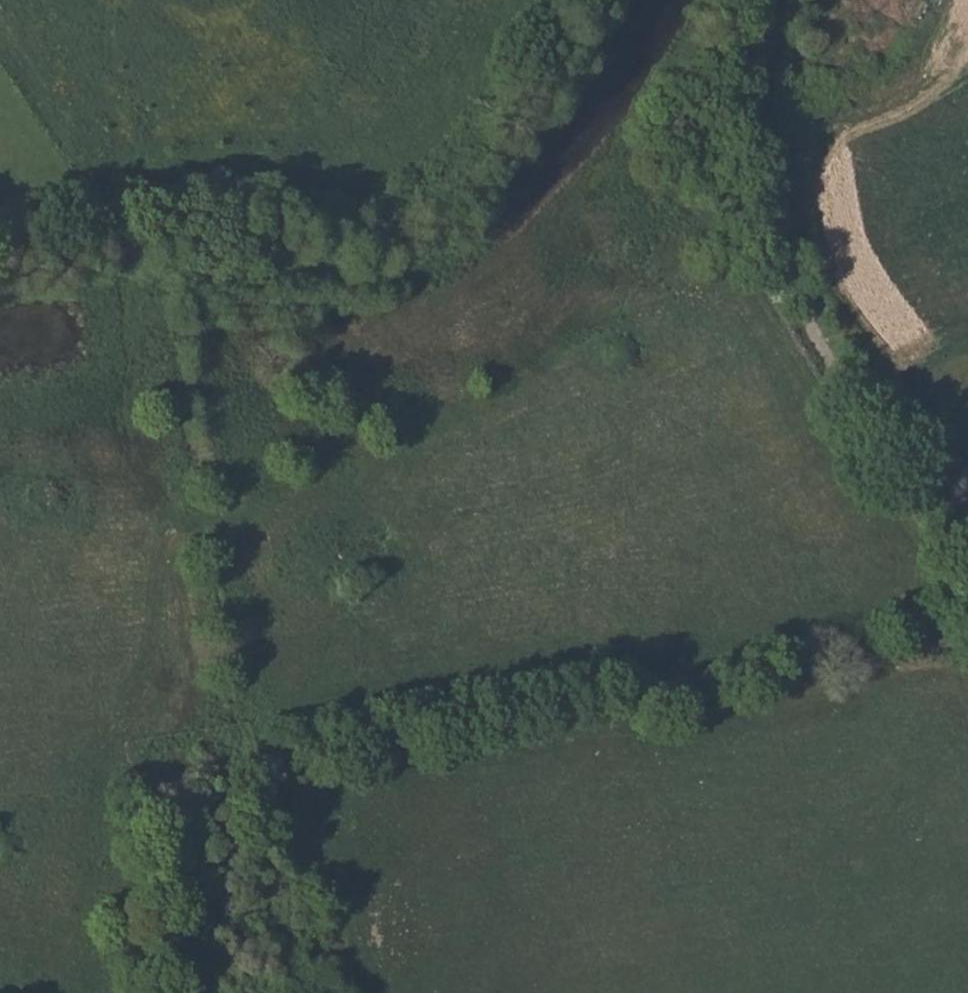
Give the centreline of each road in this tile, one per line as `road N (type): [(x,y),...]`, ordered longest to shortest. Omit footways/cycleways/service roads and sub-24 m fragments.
road 1 (track): [(967,565),(829,363),(764,215),(754,117),(772,0)]

